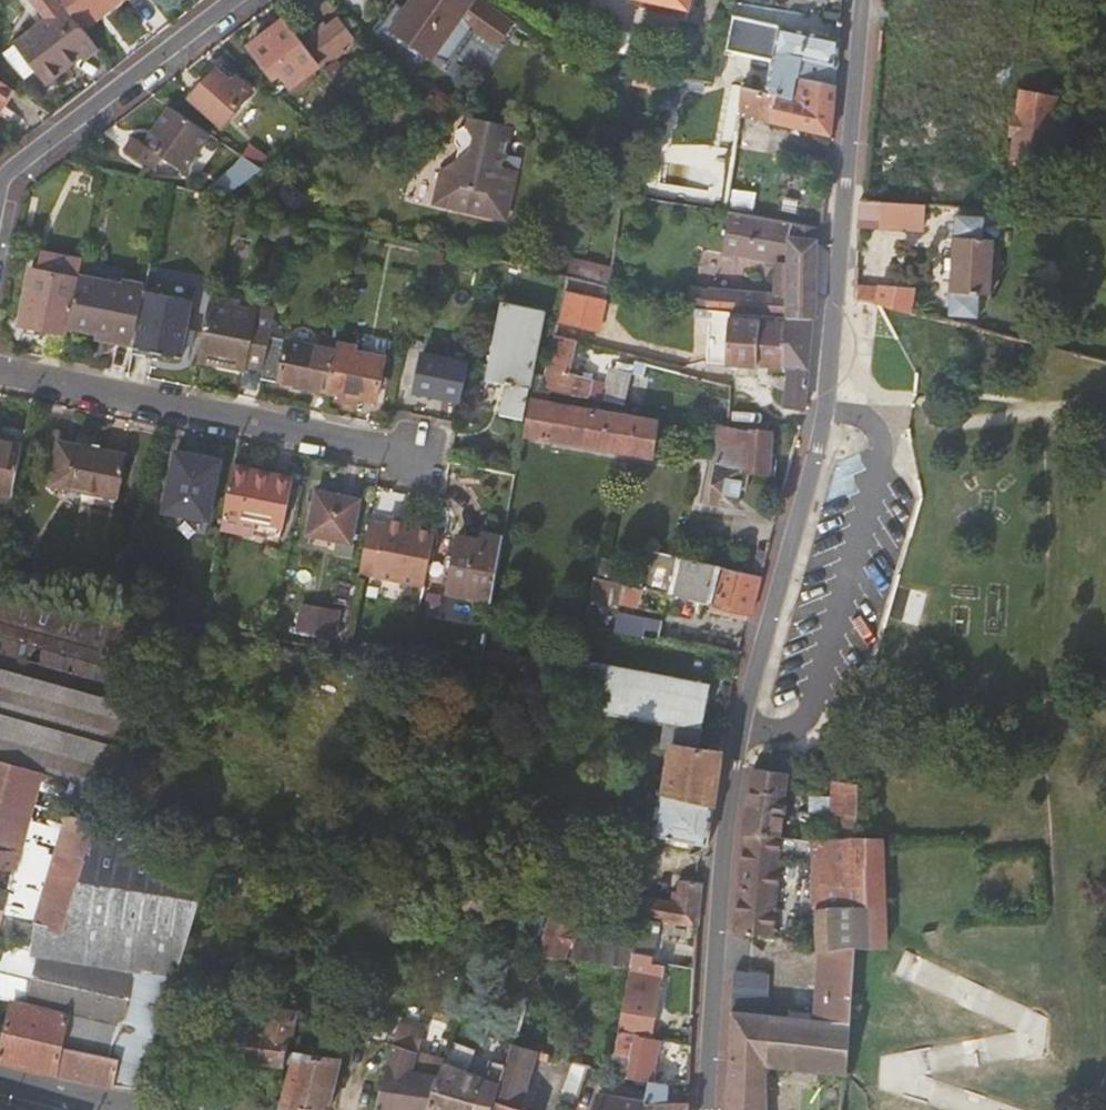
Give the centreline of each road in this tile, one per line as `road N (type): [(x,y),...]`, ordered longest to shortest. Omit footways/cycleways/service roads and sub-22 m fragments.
road 1 (residential): [(862,0),(826,409),(741,727),(728,808),(707,1109)]
road 2 (residential): [(0,372),(444,467)]
road 3 (track): [(1105,401),(979,422),(909,416),(833,353)]
road 4 (residential): [(0,180),(226,0)]
road 5 (residential): [(121,1109),(0,1079)]

